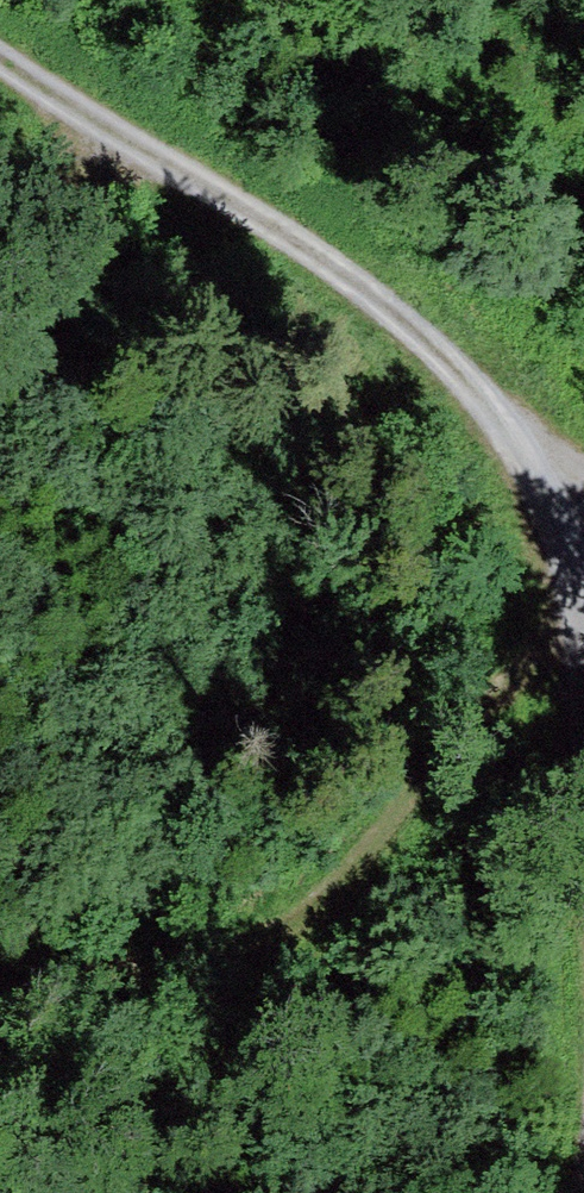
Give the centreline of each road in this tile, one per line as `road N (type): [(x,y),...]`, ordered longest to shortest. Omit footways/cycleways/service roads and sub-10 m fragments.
road 1 (track): [(0,56),(303,243),(499,409),(539,468),(583,673)]
road 2 (track): [(0,1011),(257,970),(583,623)]
road 3 (track): [(150,149),(0,159)]

